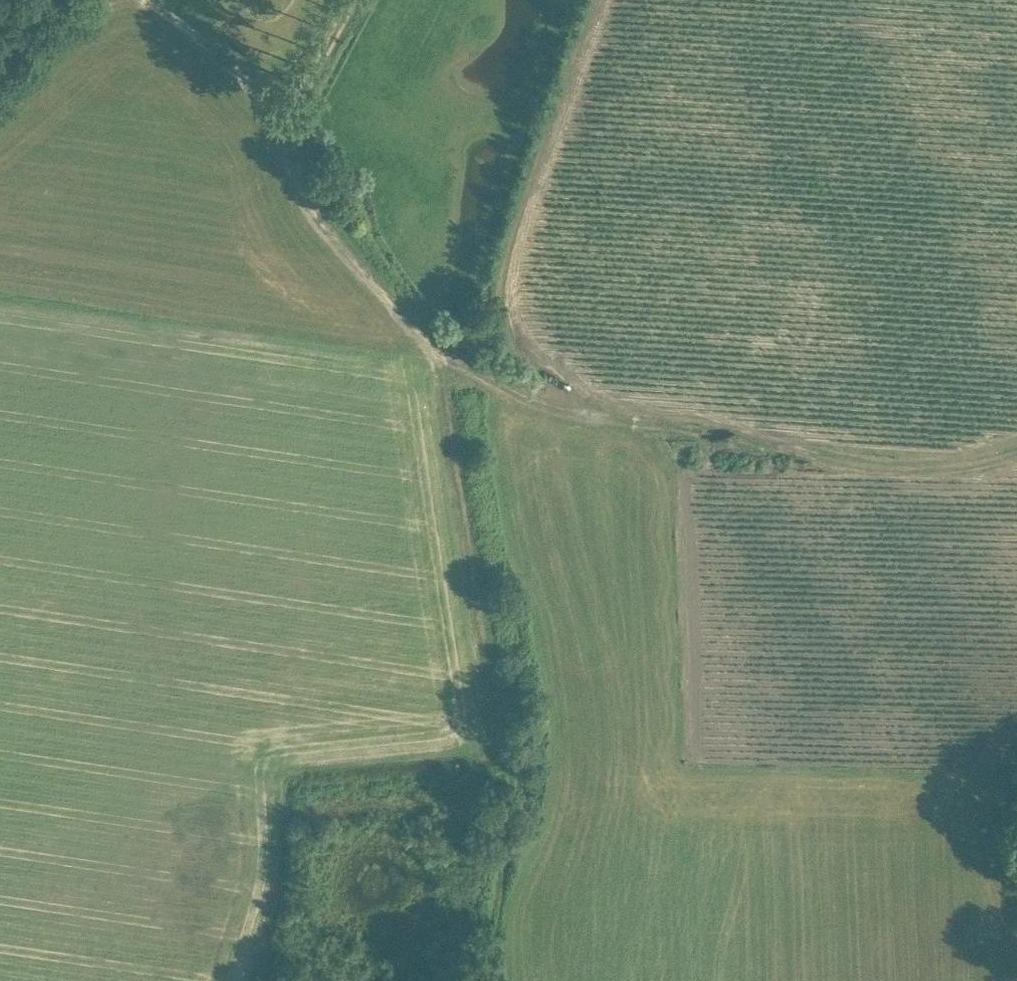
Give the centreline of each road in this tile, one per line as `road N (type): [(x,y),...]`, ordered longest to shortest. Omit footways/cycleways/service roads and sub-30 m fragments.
road 1 (track): [(495,980),(548,758),(488,380)]
road 2 (track): [(285,107),(353,0)]

